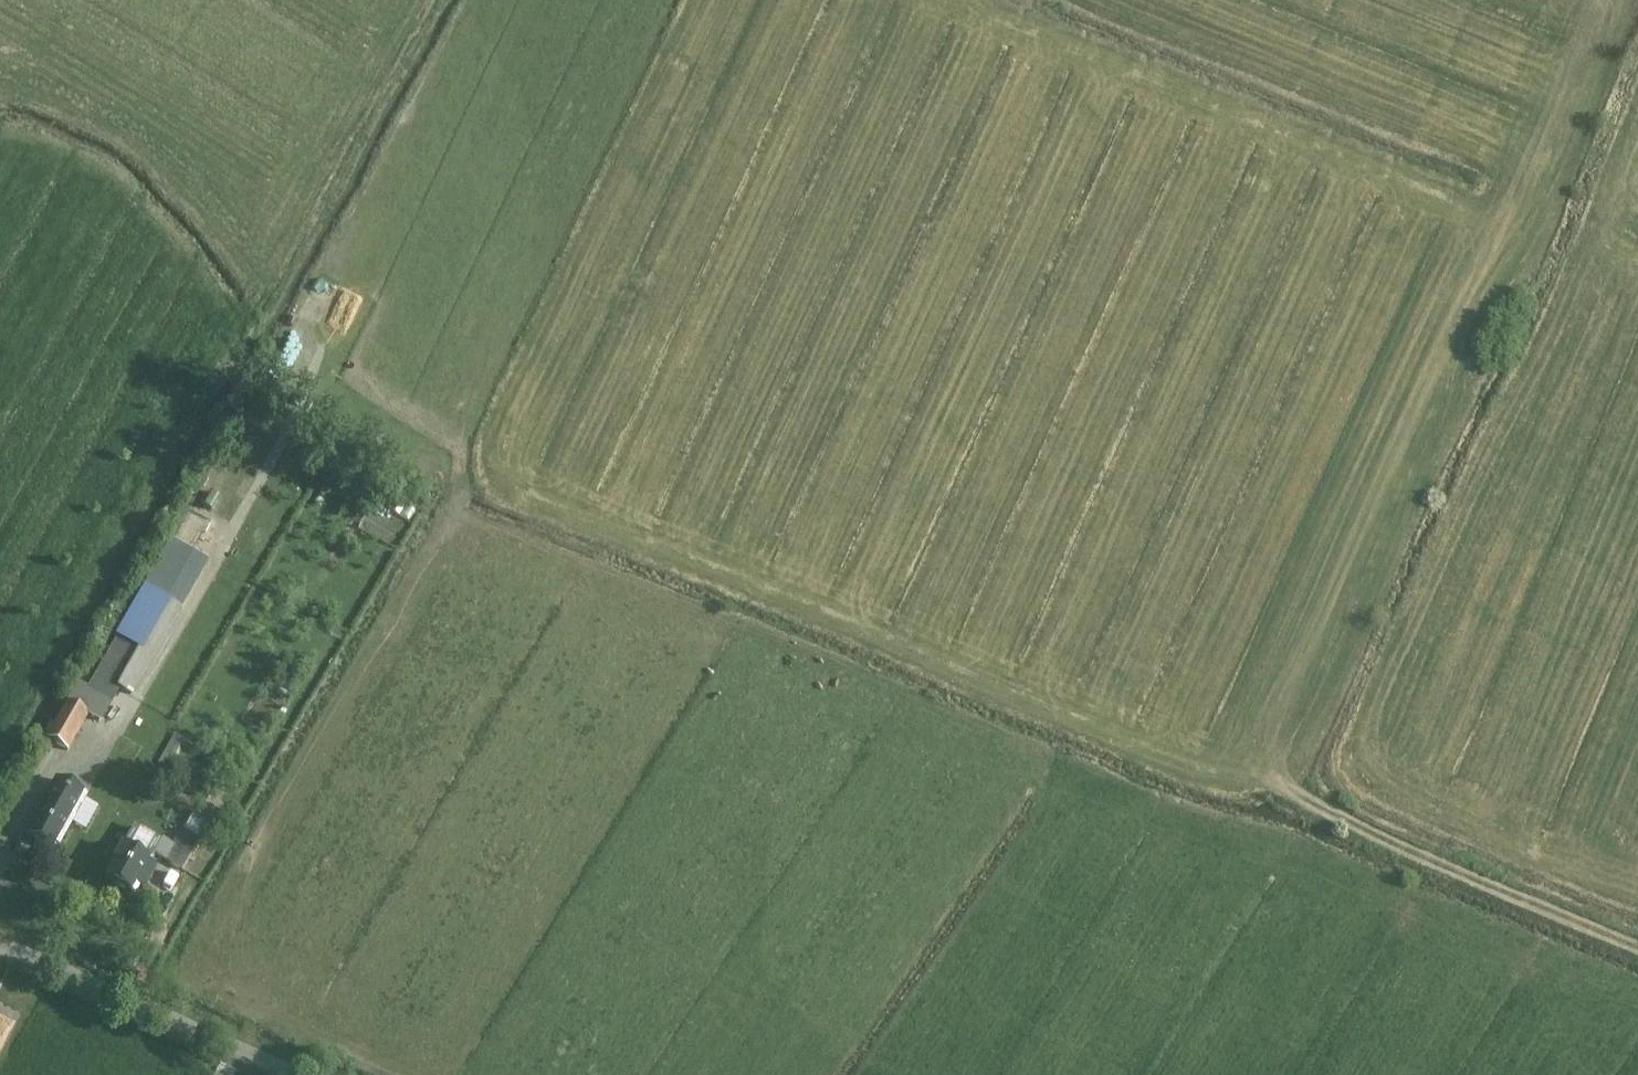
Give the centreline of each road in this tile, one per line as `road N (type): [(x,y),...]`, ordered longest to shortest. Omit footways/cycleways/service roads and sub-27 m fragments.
road 1 (track): [(1637,951),(1260,793)]
road 2 (unclassified): [(296,1074),(0,948)]

